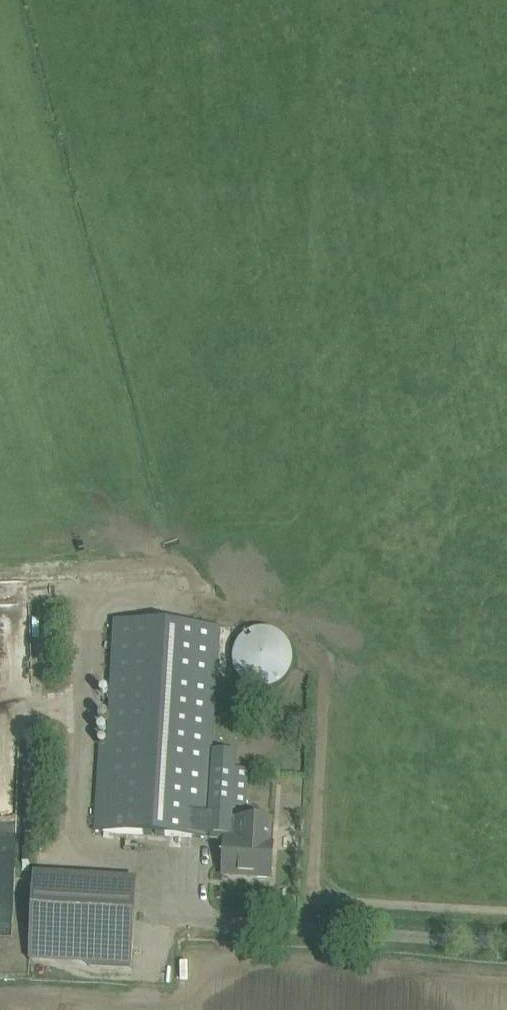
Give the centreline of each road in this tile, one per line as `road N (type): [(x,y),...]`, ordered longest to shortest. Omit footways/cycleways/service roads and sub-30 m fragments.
road 1 (unclassified): [(299,928),(506,943)]

